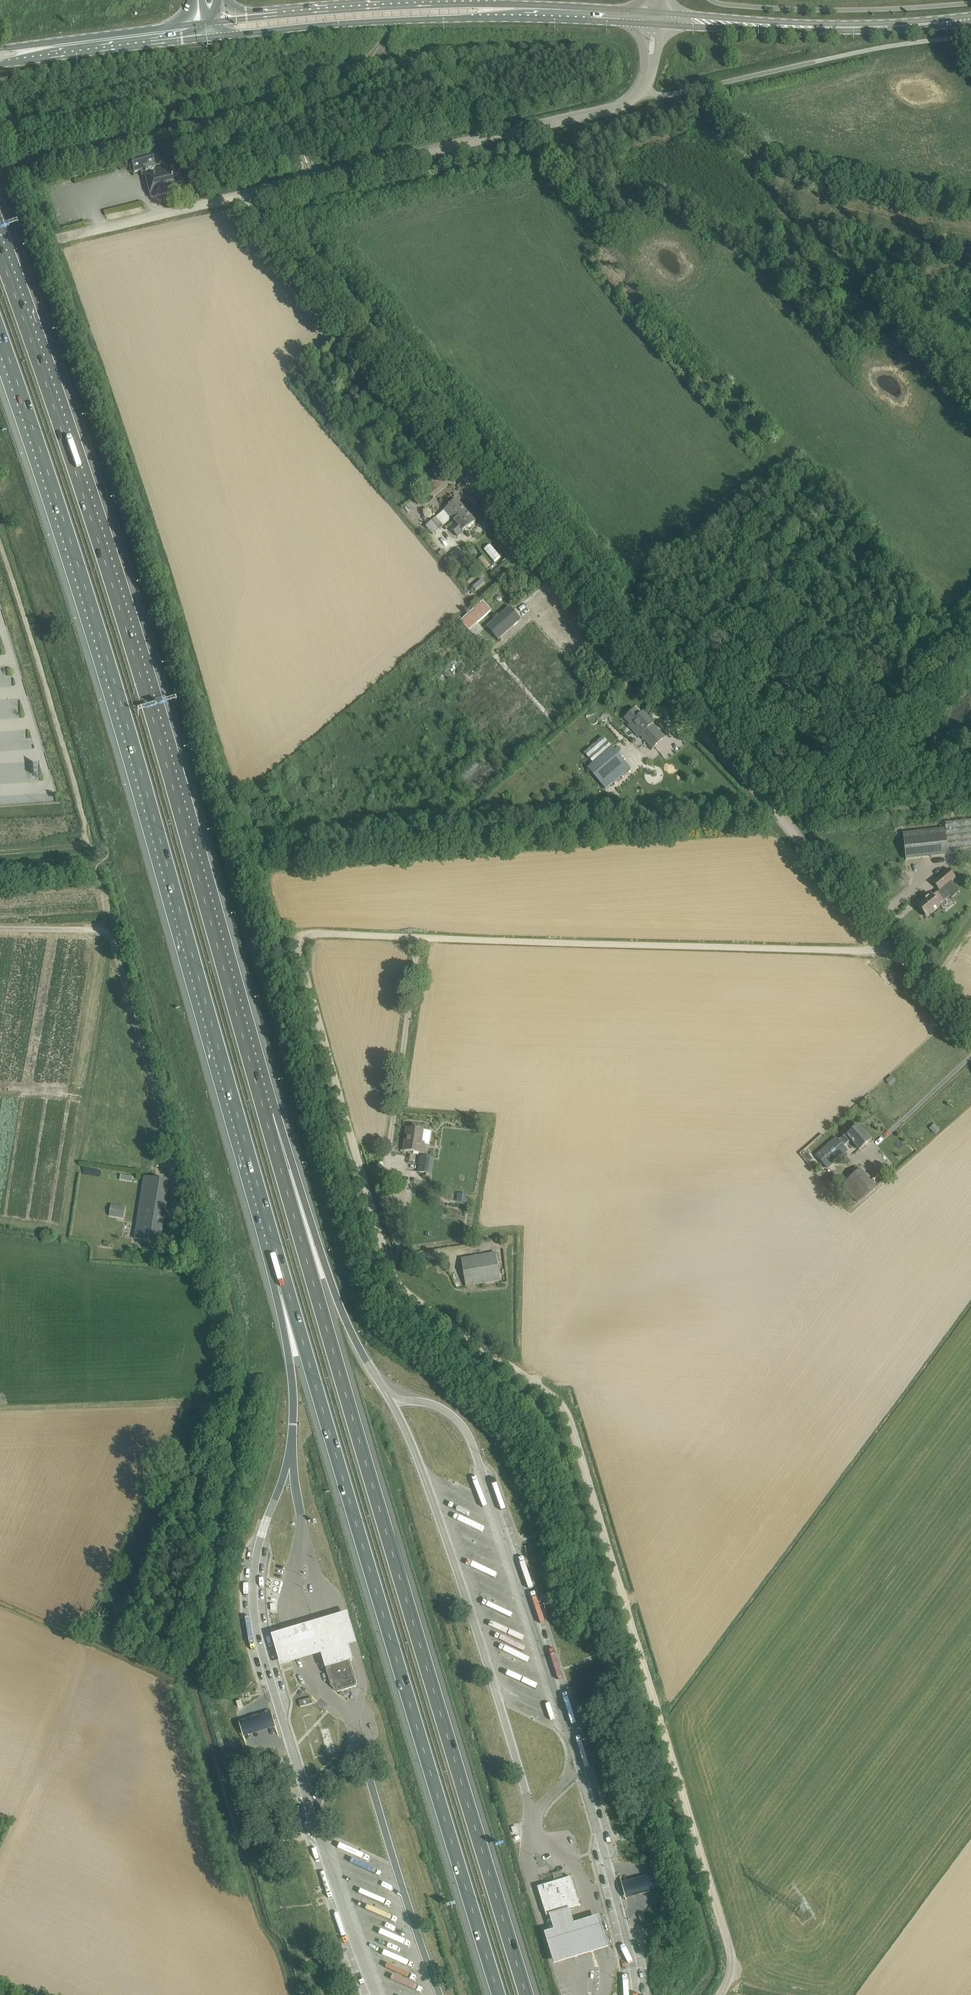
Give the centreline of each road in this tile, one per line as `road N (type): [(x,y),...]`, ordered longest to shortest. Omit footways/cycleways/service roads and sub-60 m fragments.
road 1 (unclassified): [(721,1994),(731,1955),(570,1423),(555,1399),(392,1276),(297,946),(311,932),(864,950),(892,944)]
road 2 (motorway): [(0,335),(78,564),(272,1239)]
road 3 (motorway): [(527,1994),(264,1114)]
road 4 (motorway): [(264,1114),(105,561),(0,254)]
road 5 (motorway): [(272,1239),(500,1994)]
road 6 (unclassified): [(892,944),(522,528)]
road 7 (unclassified): [(205,1256),(107,931),(0,928)]
road 8 (unclassified): [(236,195),(620,107),(642,89),(649,66)]
road 9 (unclassified): [(522,528),(236,195)]
road 10 (primary): [(662,19),(858,30),(970,24)]
road 11 (motorway): [(383,1386),(340,1307),(264,1114)]
road 12 (primary): [(493,11),(475,5),(353,9),(224,27)]
road 13 (primary): [(224,27),(248,32),(493,11)]
road 14 (track): [(202,1402),(0,1408)]
road 15 (motorway): [(272,1239),(294,1427)]
road 16 (unclassified): [(66,234),(236,195)]
road 17 (primary): [(41,49),(203,30)]
road 18 (primary): [(493,11),(647,17)]
road 19 (unclassified): [(970,1034),(892,944)]

